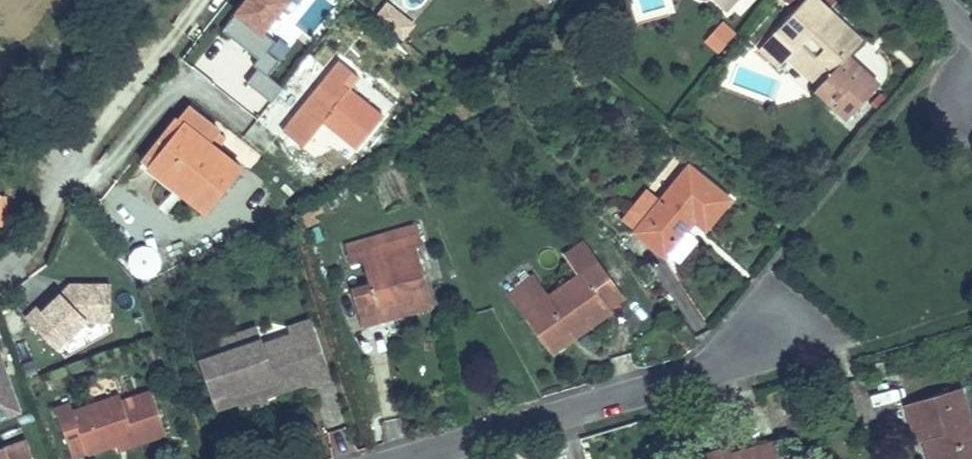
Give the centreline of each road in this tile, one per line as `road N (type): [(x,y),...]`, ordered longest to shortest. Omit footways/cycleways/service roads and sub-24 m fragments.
road 1 (residential): [(410,458),(684,377),(764,337)]

